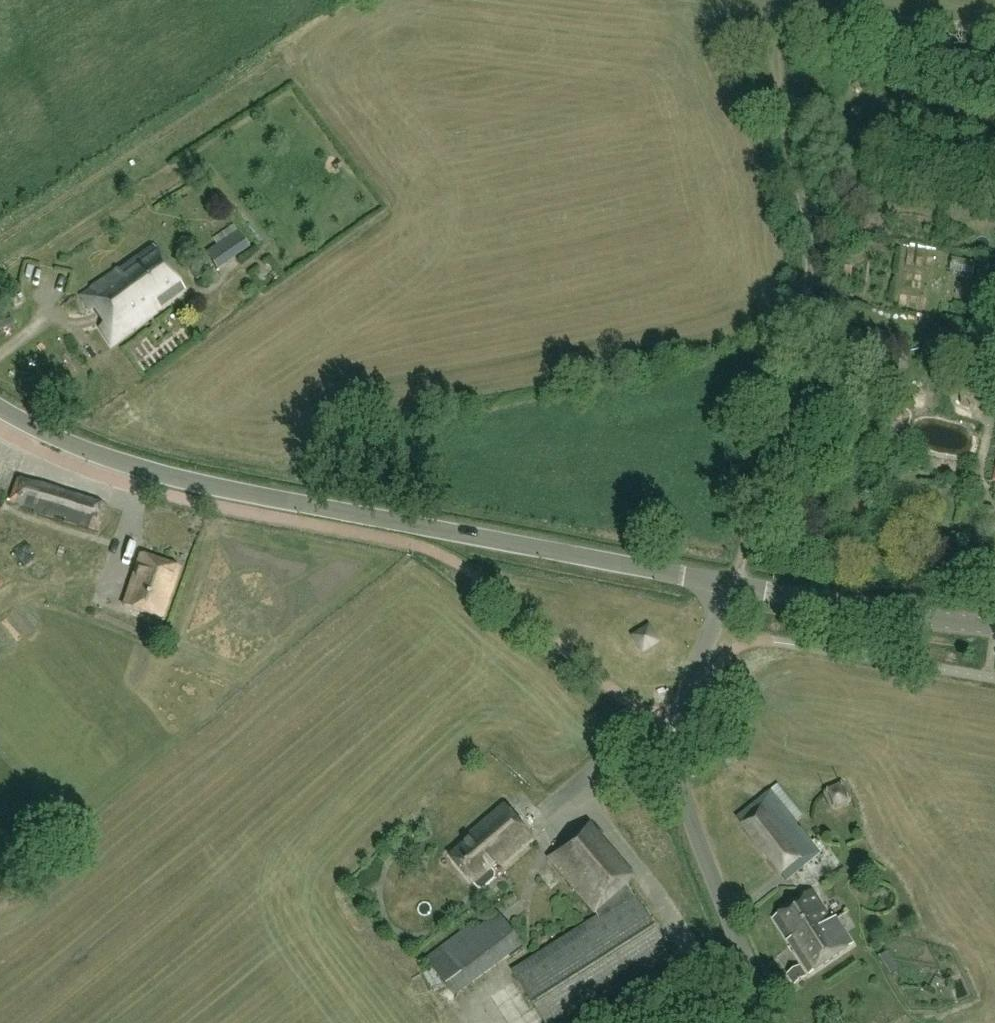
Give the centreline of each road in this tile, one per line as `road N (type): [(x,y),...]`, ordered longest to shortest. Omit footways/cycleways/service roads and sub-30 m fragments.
road 1 (tertiary): [(736,587),(171,479),(103,459),(0,409)]
road 2 (track): [(736,587),(811,296),(813,244),(779,73),(791,8)]
road 3 (unclassified): [(771,1022),(680,783),(696,674),(736,587)]
road 4 (tertiary): [(994,628),(736,587)]
road 5 (track): [(994,34),(791,8)]

